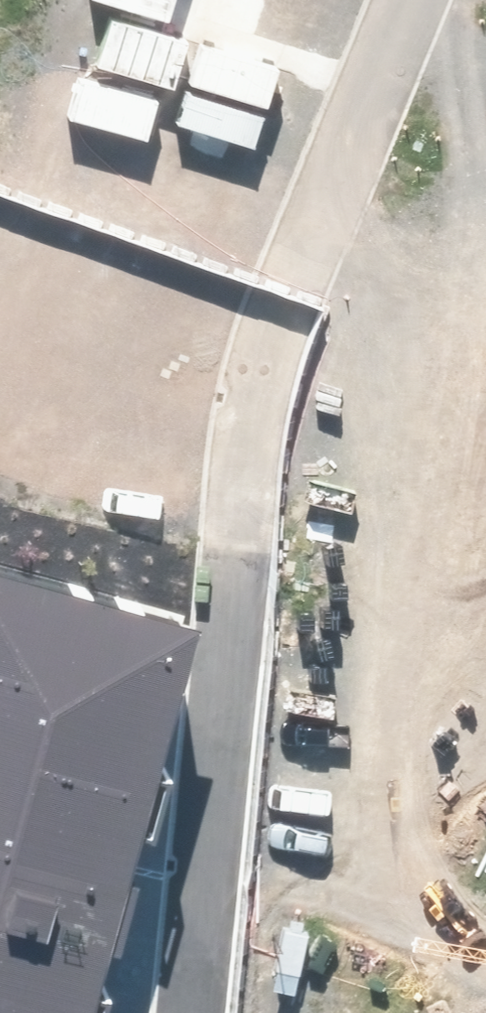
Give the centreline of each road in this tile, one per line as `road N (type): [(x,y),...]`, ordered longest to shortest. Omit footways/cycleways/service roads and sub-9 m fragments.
road 1 (residential): [(260,353),(216,778)]
road 2 (residential): [(394,0),(260,353)]
road 3 (residential): [(216,778),(485,924)]
road 4 (residential): [(216,778),(192,1012)]

